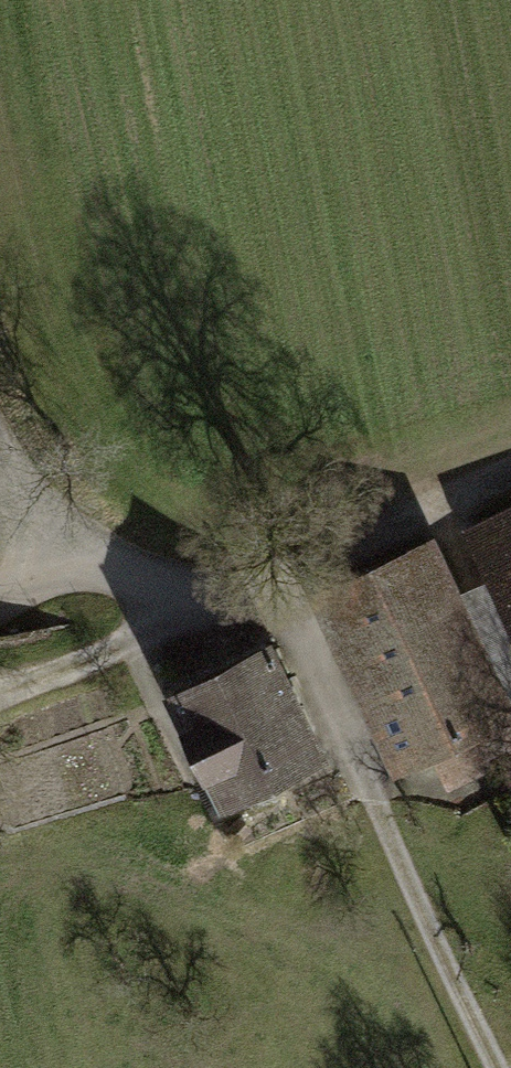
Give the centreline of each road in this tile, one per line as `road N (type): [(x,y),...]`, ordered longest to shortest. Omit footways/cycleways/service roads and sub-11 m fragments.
road 1 (track): [(510,468),(233,565),(118,539),(52,497),(0,441)]
road 2 (track): [(272,551),(490,1067)]

